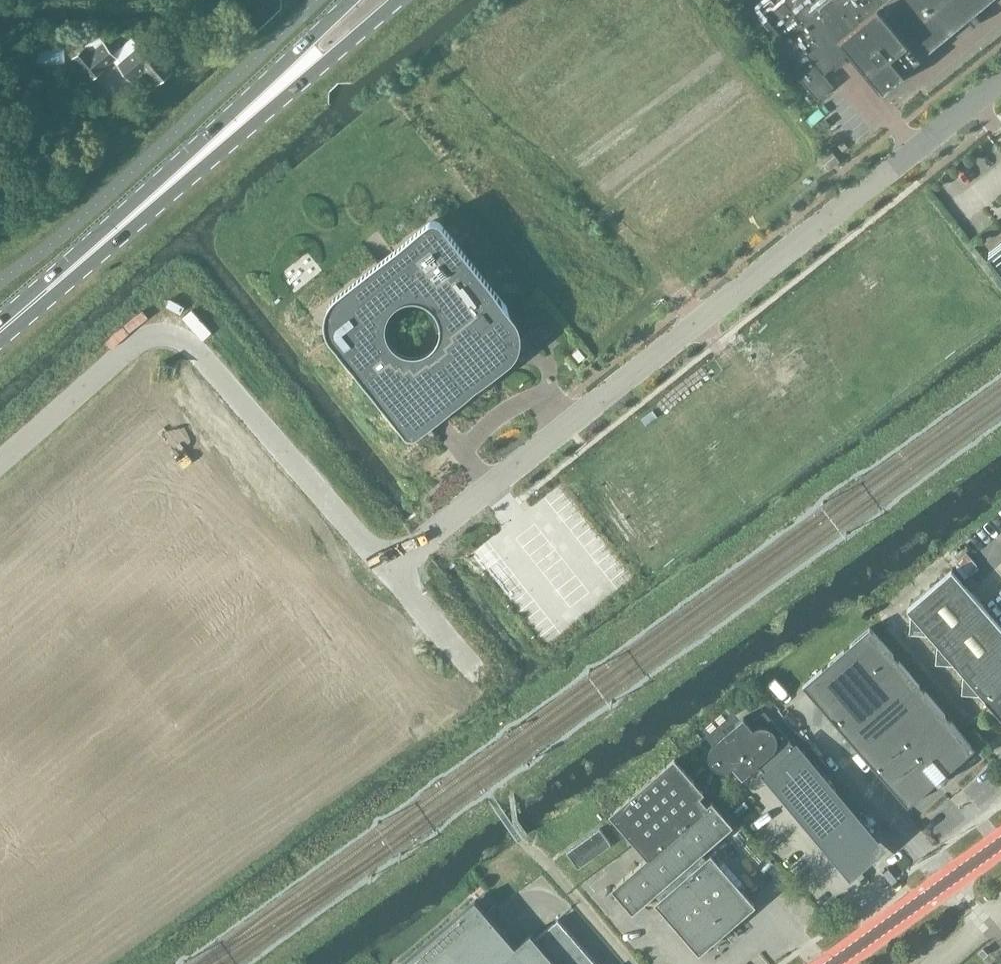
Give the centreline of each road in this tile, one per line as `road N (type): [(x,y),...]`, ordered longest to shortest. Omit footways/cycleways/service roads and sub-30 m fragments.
road 1 (residential): [(0,466),(145,340),(174,337),(391,570)]
road 2 (residential): [(391,570),(702,323)]
road 3 (residential): [(702,323),(1000,85)]
road 4 (primary): [(111,236),(397,0)]
road 5 (primary): [(350,0),(111,236)]
road 6 (unclassified): [(834,963),(1000,842)]
road 7 (primary): [(0,332),(111,236)]
road 8 (residential): [(391,570),(474,670)]

